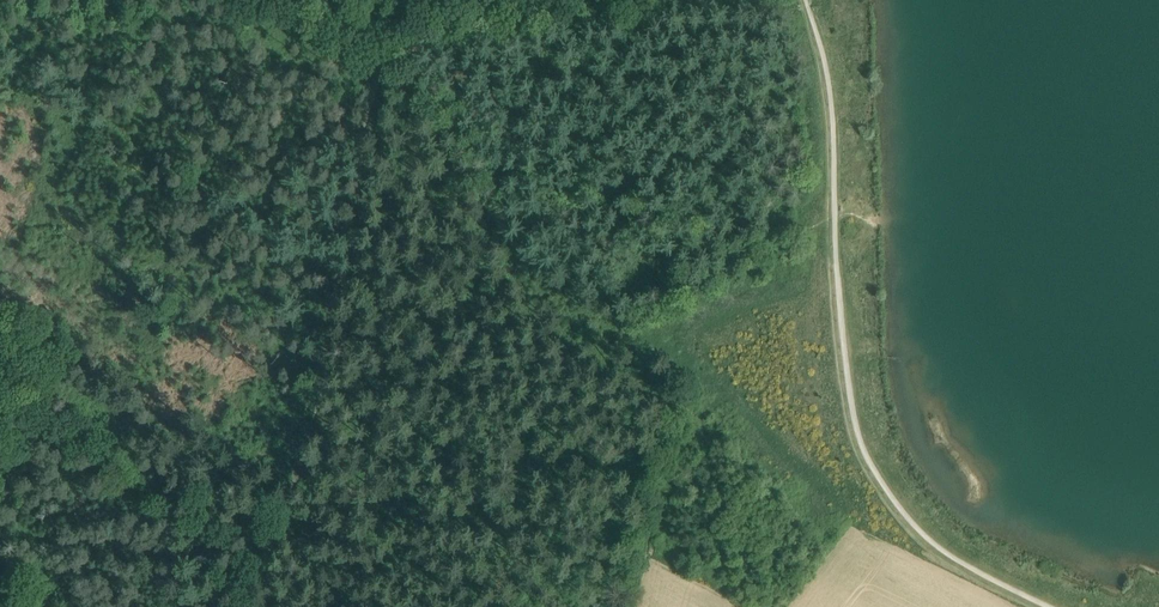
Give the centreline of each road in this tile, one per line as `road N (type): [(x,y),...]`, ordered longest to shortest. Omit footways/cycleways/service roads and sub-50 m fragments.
road 1 (track): [(378,83),(365,117),(325,384),(294,491),(247,606)]
road 2 (track): [(640,606),(656,522),(654,460),(616,393),(515,339),(355,218)]

